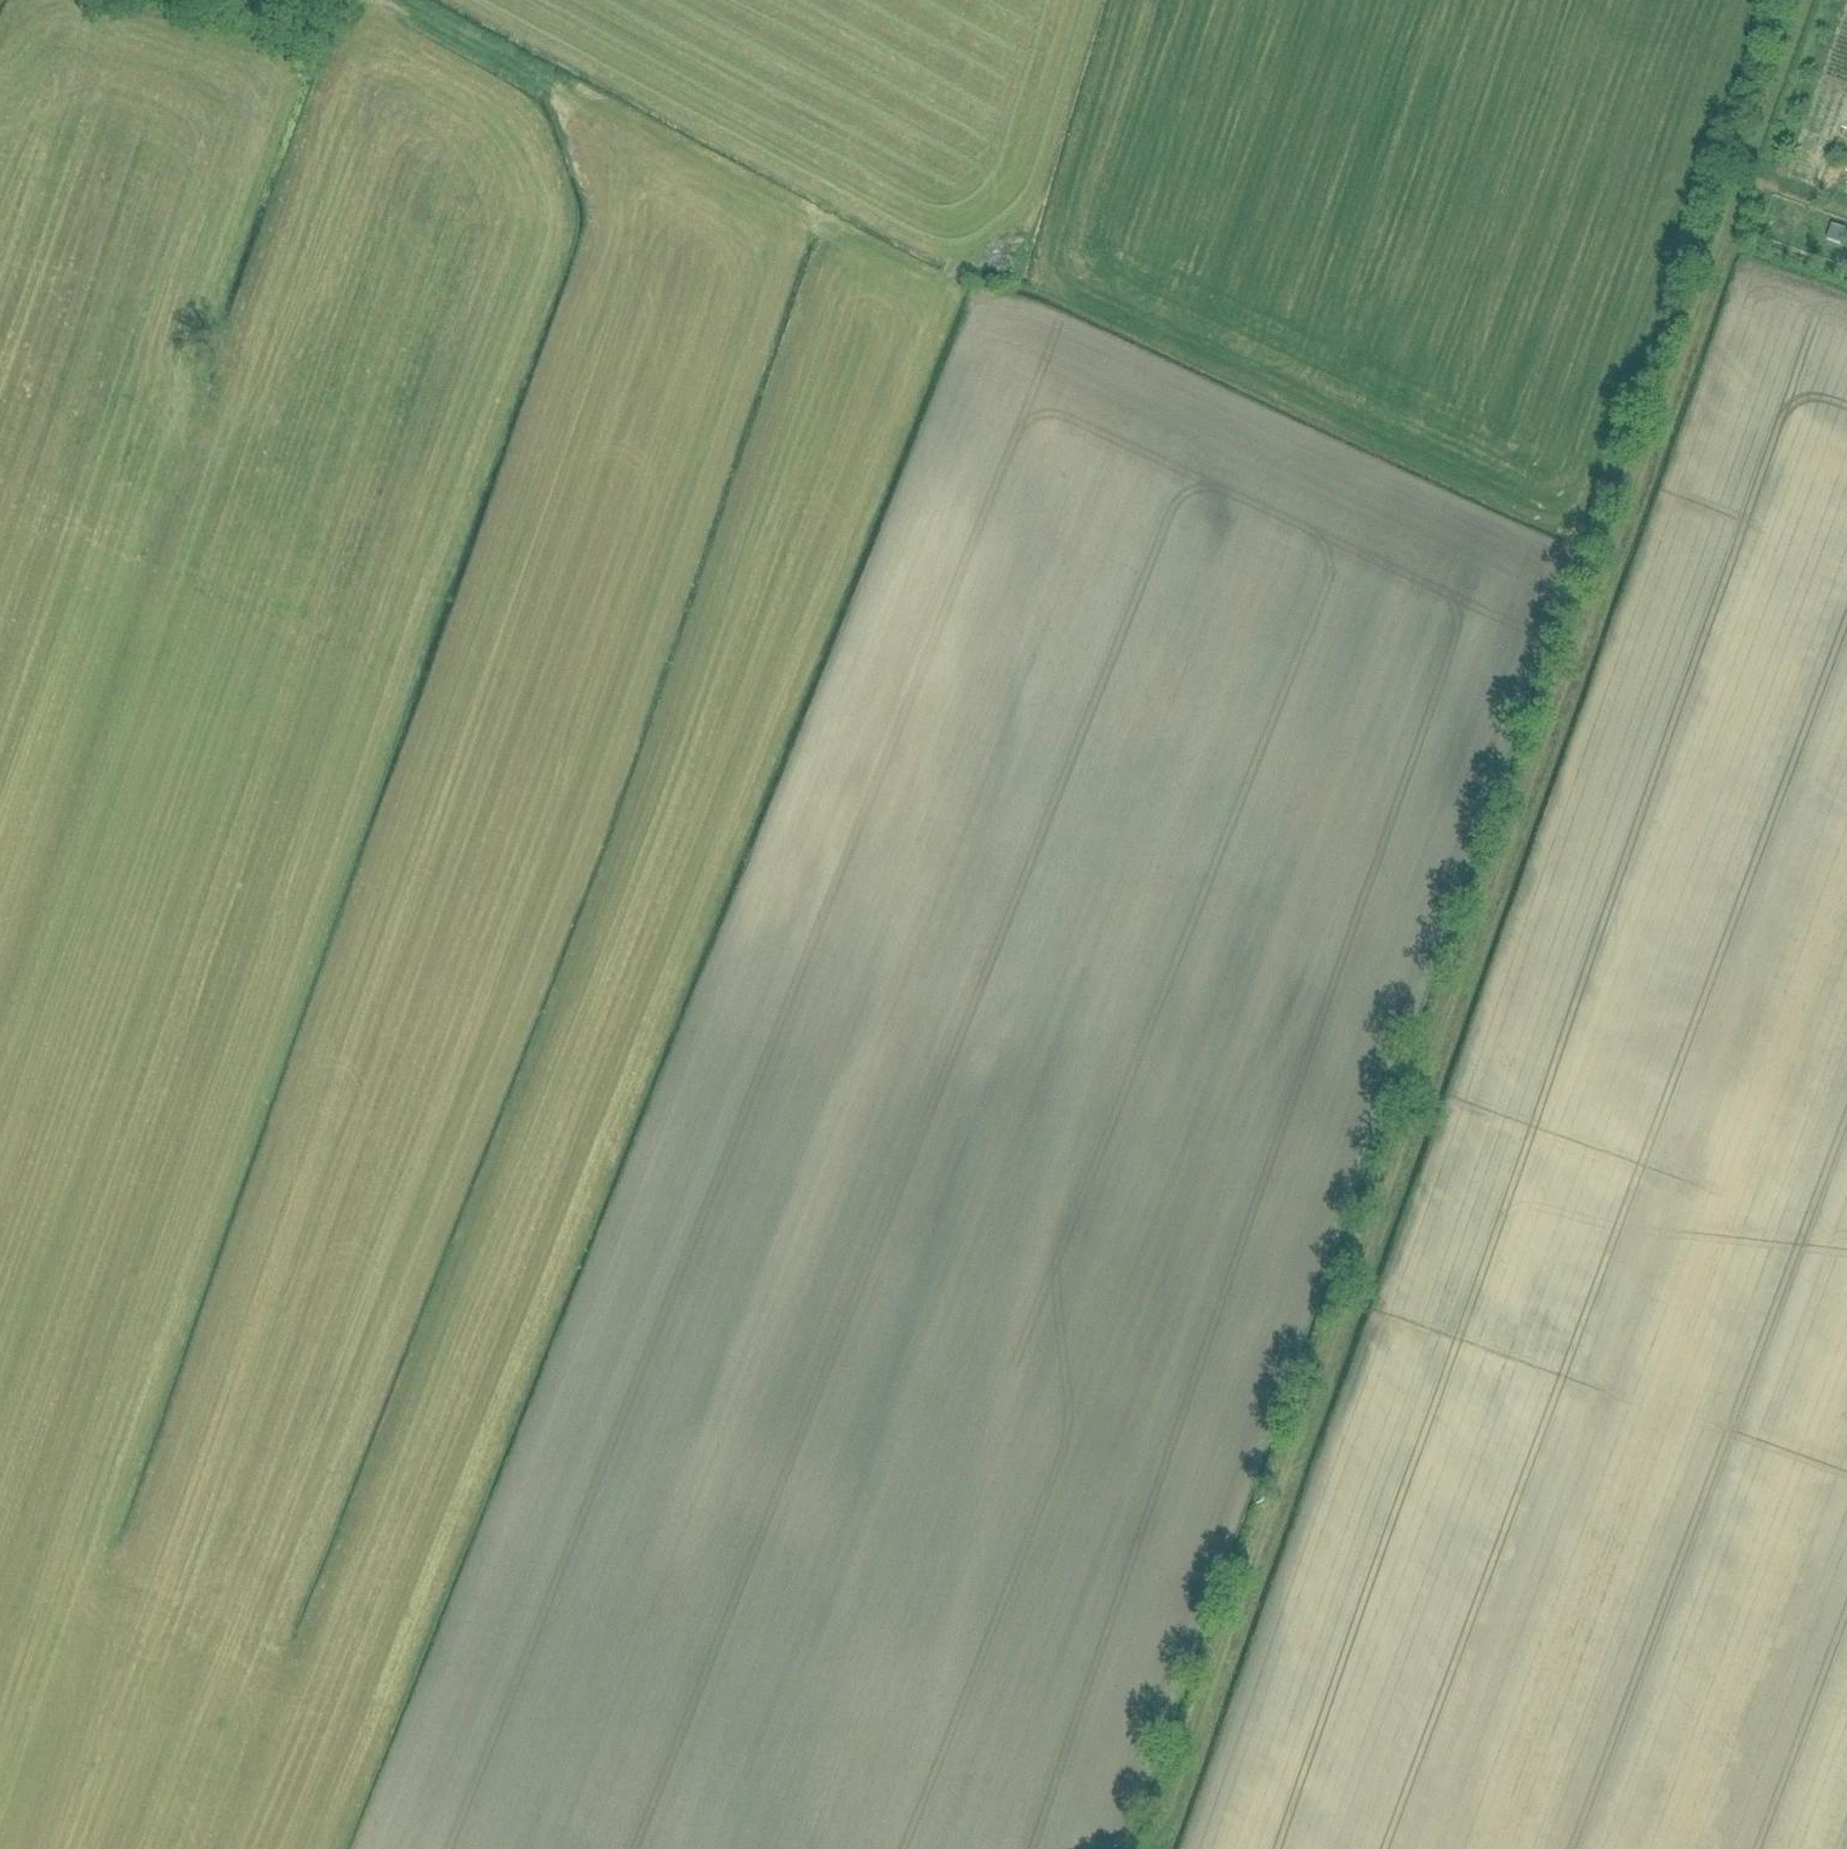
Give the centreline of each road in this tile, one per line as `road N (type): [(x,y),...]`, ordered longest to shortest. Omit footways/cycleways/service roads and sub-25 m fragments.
road 1 (track): [(1150,1848),(1786,0)]

